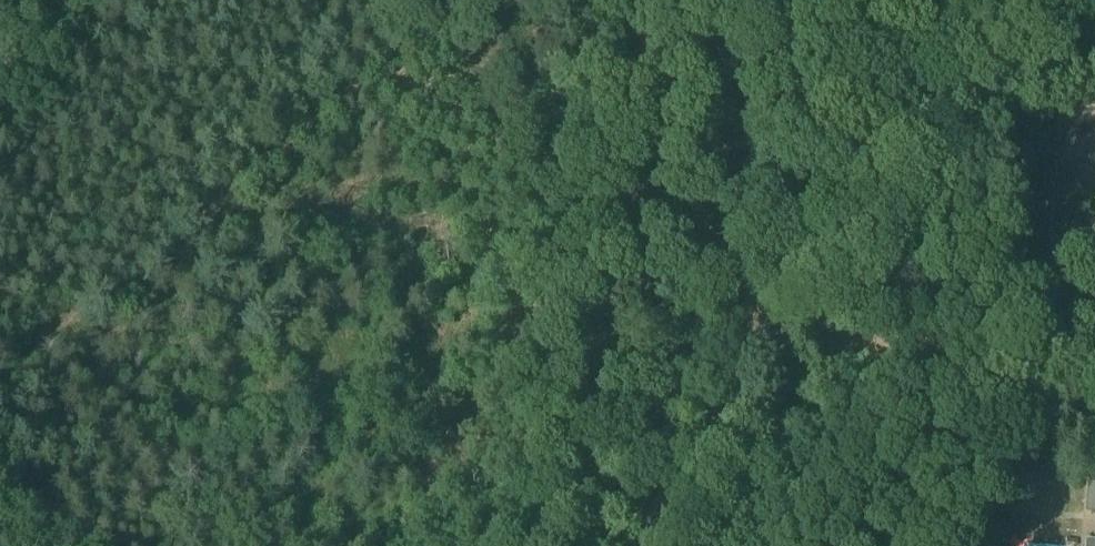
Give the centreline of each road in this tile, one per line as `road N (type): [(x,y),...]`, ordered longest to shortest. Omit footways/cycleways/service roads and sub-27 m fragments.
road 1 (track): [(648,542),(463,26),(373,85),(0,399)]
road 2 (secondary): [(647,545),(739,388),(1006,0)]

